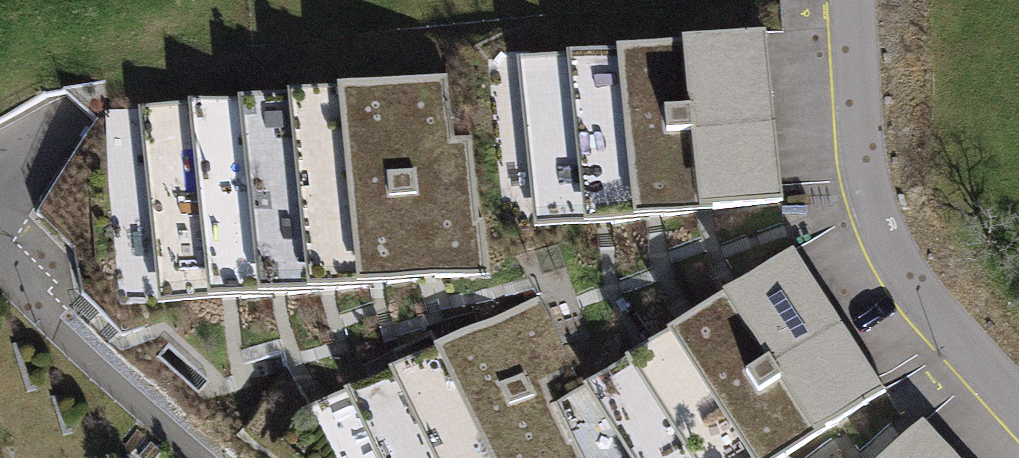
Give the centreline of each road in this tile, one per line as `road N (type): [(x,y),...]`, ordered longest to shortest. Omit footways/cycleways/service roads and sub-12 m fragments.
road 1 (residential): [(851,0),(860,146),(882,237),(921,301),(1018,398)]
road 2 (residential): [(201,457),(0,270)]

